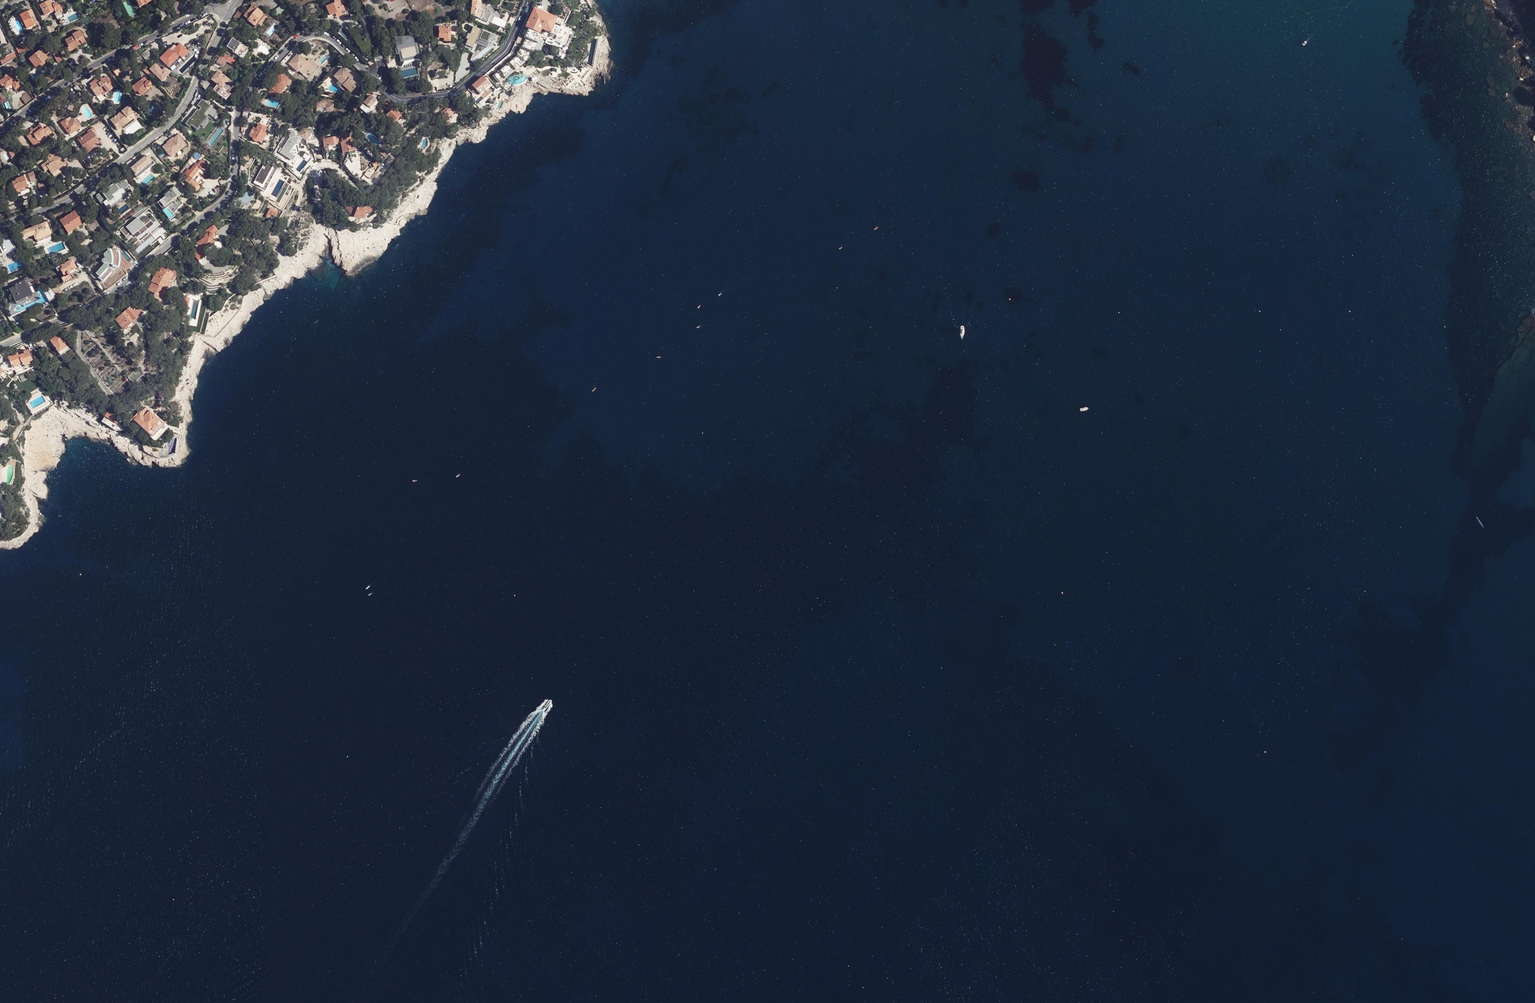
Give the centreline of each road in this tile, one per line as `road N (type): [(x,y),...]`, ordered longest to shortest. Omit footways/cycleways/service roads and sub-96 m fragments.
road 1 (residential): [(0,348),(115,291),(224,201),(234,187),(239,107),(297,40),(328,38),(374,81)]
road 2 (residential): [(0,227),(74,196),(169,125),(228,15)]
road 3 (residential): [(218,5),(76,75),(0,131)]
road 4 (residential): [(528,0),(506,50),(455,93),(402,100),(388,93)]

